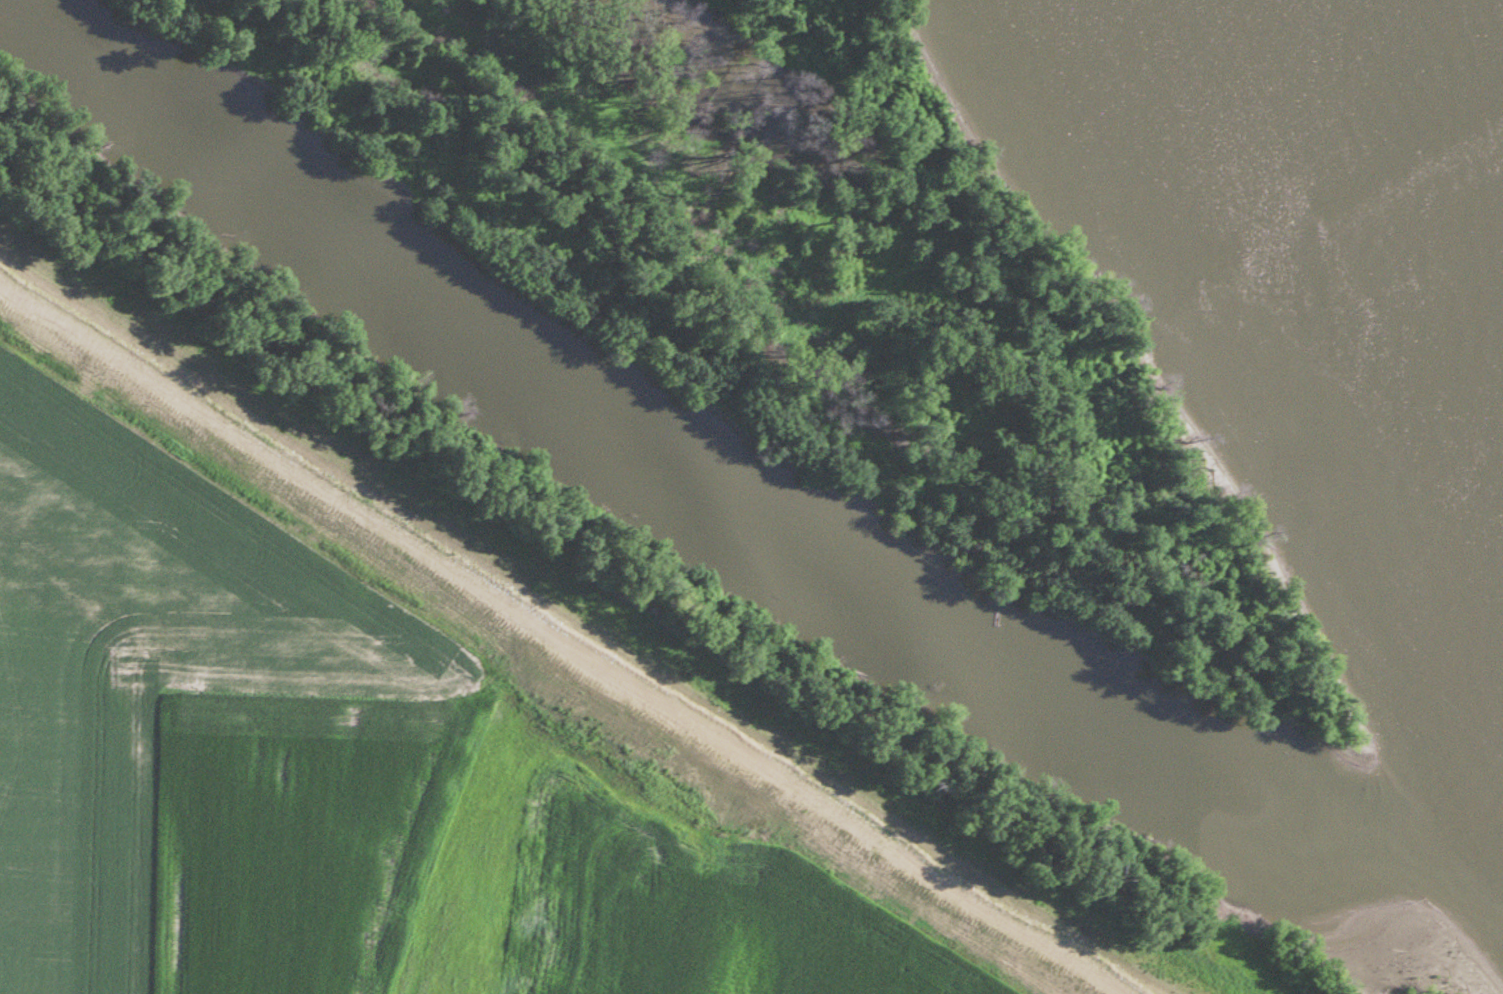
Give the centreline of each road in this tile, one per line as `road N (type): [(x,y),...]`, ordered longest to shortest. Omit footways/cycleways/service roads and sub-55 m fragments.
road 1 (track): [(0,276),(1141,993)]

